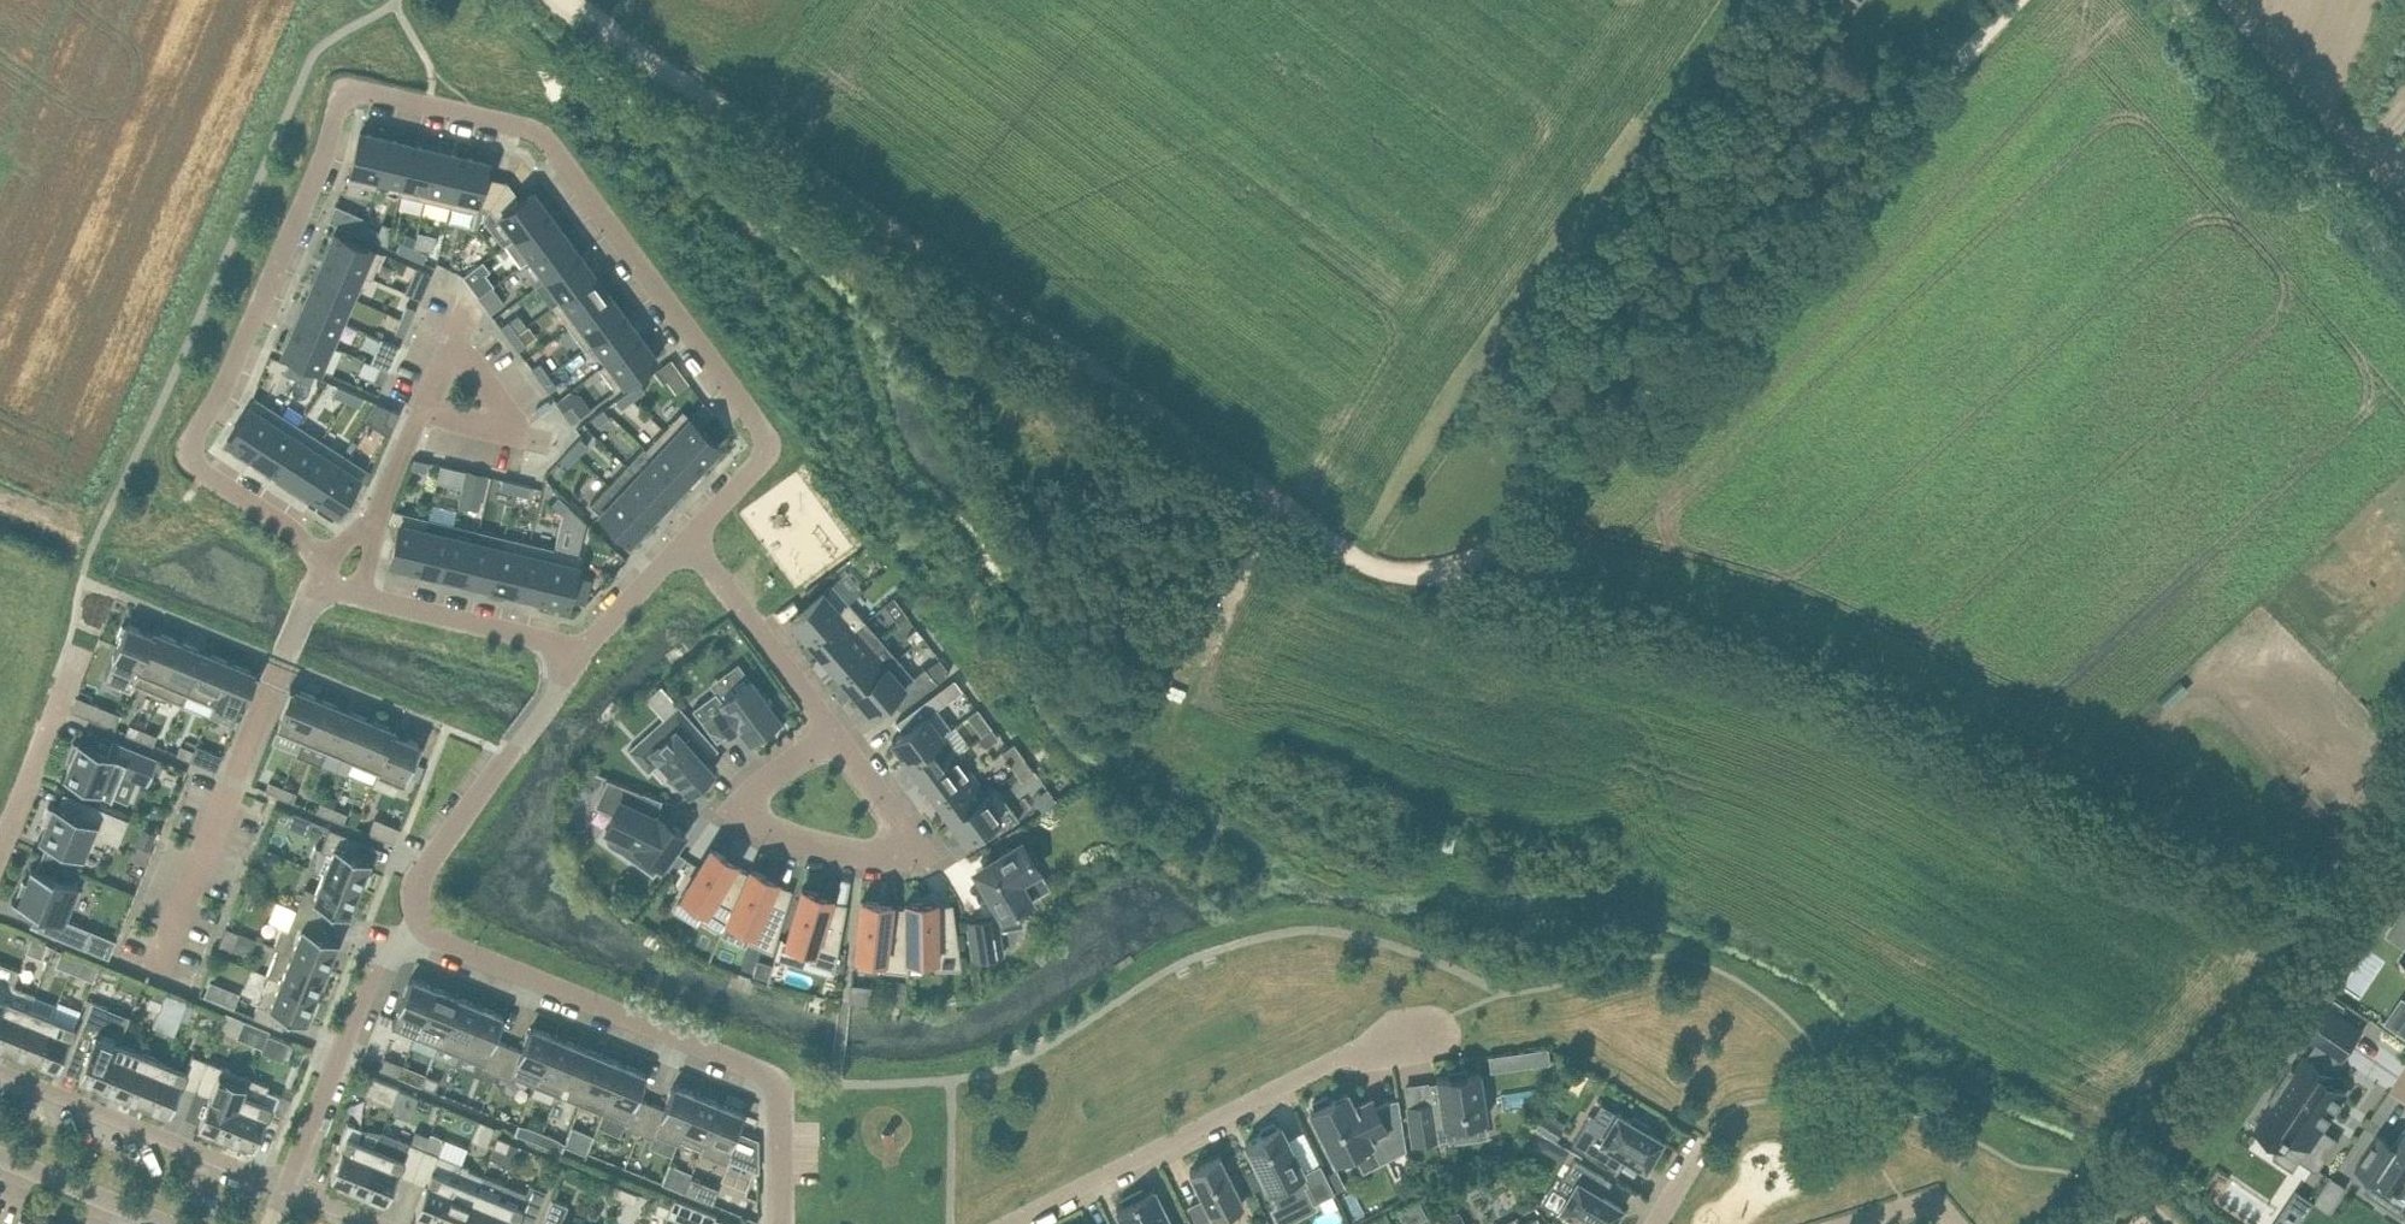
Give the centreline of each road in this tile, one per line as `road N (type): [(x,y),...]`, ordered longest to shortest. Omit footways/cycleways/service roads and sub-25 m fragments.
road 1 (residential): [(684,545),(761,462),(761,430),(543,135),(428,102),(351,91),(336,105),(191,455),(200,470),(289,525),(321,556),(328,580)]
road 2 (track): [(1455,565),(1376,569),(1212,467),(566,0)]
road 3 (track): [(1455,565),(1500,540),(1633,410),(1706,303),(2002,0)]
road 4 (residential): [(780,1223),(778,1088),(771,1078),(423,928)]
road 5 (residential): [(1005,1223),(1342,1053),(1413,1036)]
road 6 (residential): [(328,580),(158,974)]
road 7 (track): [(2365,854),(2350,920),(2318,965),(2142,1149)]
road 8 (unclassified): [(2404,274),(2161,0)]
road 9 (residential): [(423,928),(413,895),(418,878),(581,650)]
road 10 (residential): [(831,729),(893,810),(898,835),(887,857),(862,861),(742,824),(744,796)]
road 11 (residential): [(280,1192),(372,968),(423,928)]
road 12 (residential): [(0,1081),(280,1192)]
road 13 (residential): [(328,580),(581,650)]
road 14 (residential): [(684,545),(831,729)]
road 15 (residential): [(0,853),(70,673)]
road 16 (residential): [(0,1161),(162,1223)]
road 17 (residential): [(581,650),(684,545)]

